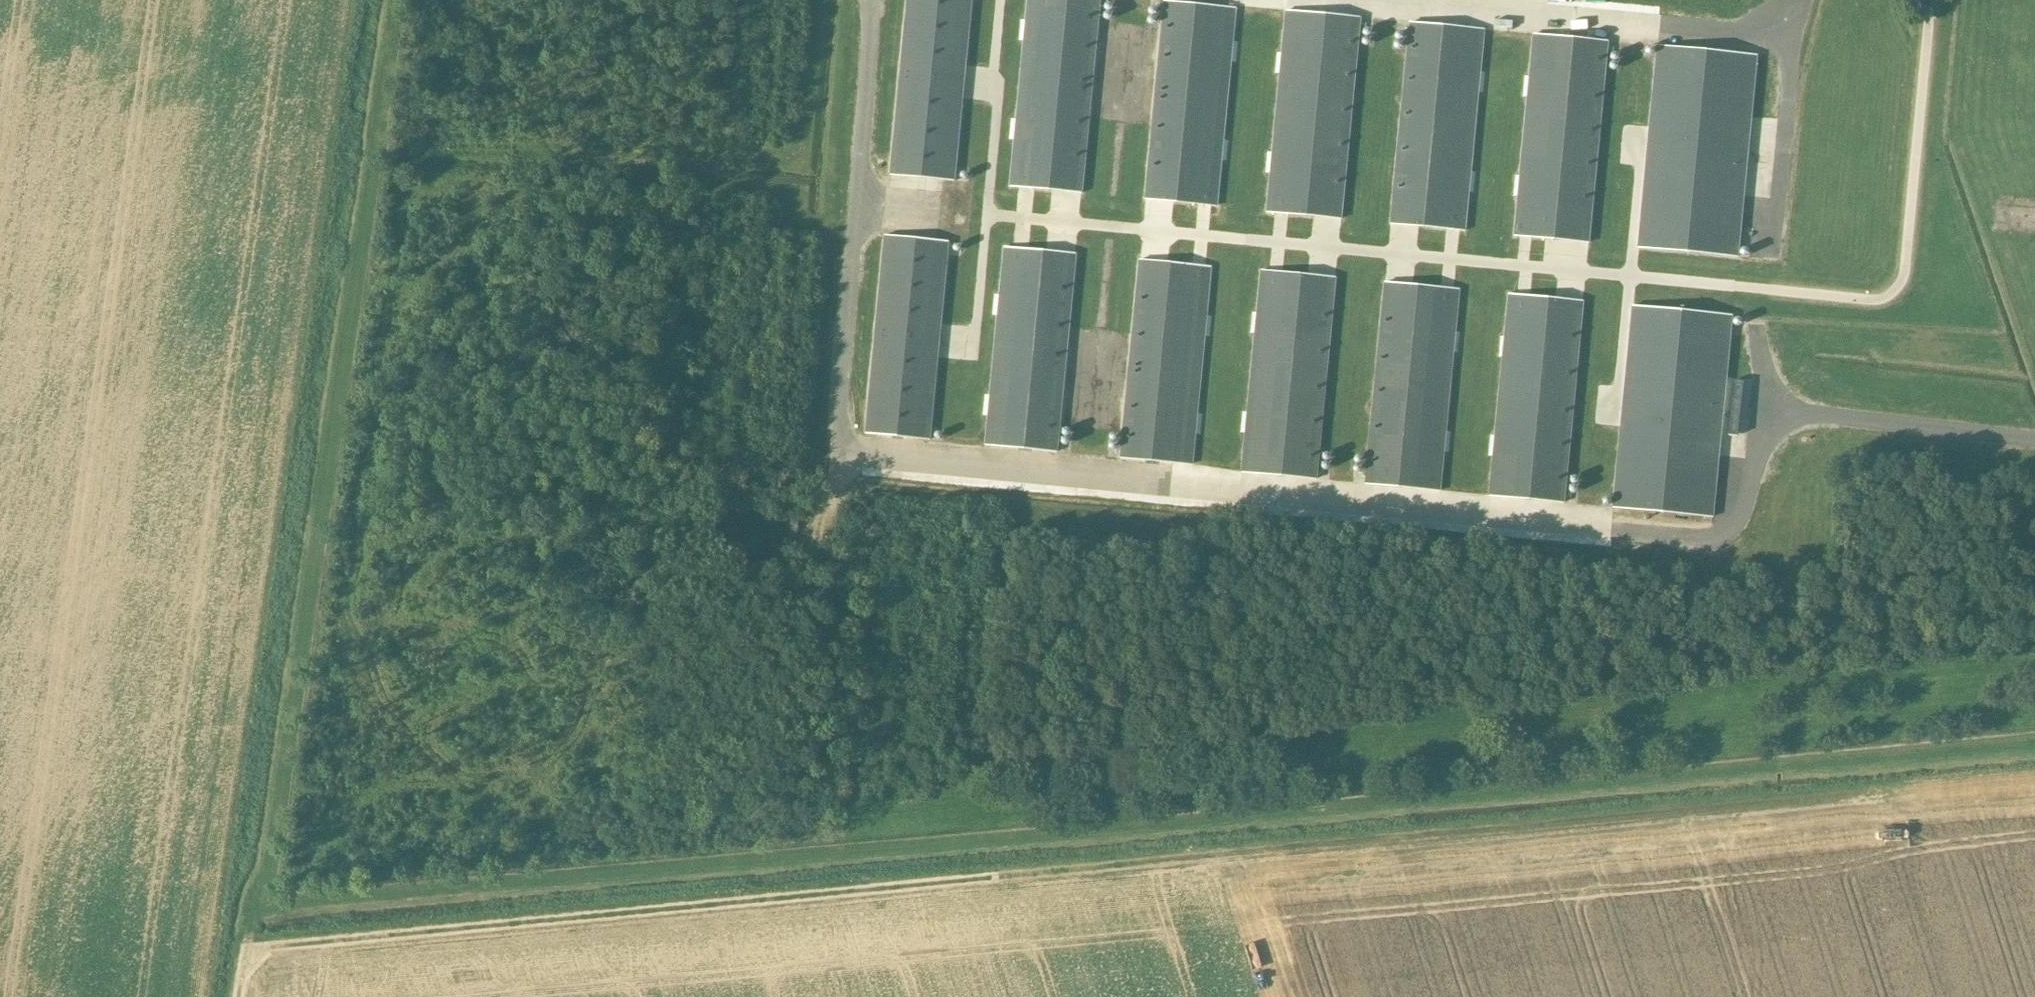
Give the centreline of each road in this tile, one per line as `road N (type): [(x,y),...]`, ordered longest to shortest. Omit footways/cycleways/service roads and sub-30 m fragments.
road 1 (track): [(2019,784),(266,949),(243,973),(240,996)]
road 2 (track): [(872,0),(842,414),(858,446),(1714,533),(1735,517),(1766,439),(1817,413),(2034,438)]
road 3 (track): [(1926,0),(1904,272),(1878,300),(985,215)]
road 4 (track): [(396,0),(264,900),(245,941),(243,973)]
road 5 (track): [(1371,0),(1775,42),(1793,63),(1772,247)]
road 6 (track): [(947,341),(972,343),(1000,0)]
road 7 (track): [(1644,136),(1616,413)]

